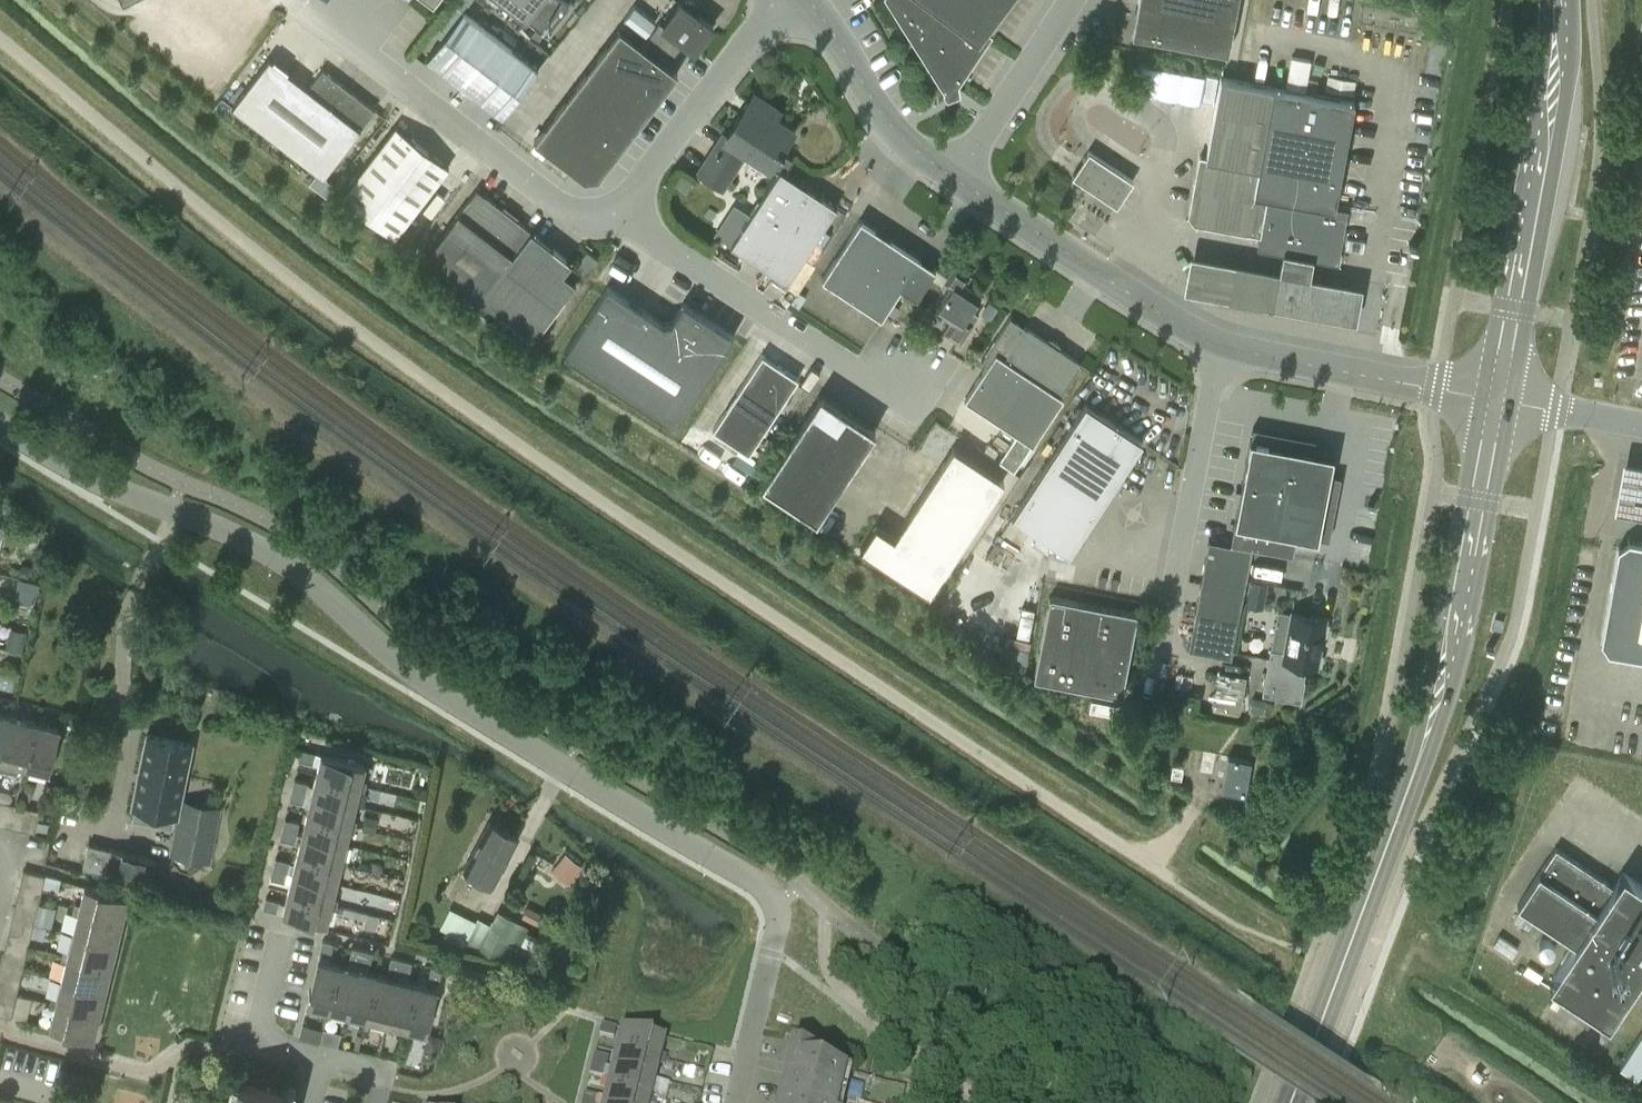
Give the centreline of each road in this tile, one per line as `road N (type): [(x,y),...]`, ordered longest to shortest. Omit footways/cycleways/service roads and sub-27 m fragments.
road 1 (unclassified): [(1155,868),(387,353),(0,39)]
road 2 (residential): [(736,1102),(777,924),(777,905),(761,883),(402,665),(277,560),(121,496),(0,428)]
road 3 (tertiary): [(1290,1102),(1434,716),(1497,402)]
road 4 (tertiary): [(1497,402),(1555,62),(1556,0)]
road 5 (unclassified): [(619,216),(586,218),(556,206),(292,1)]
road 6 (unclassified): [(1155,691),(1217,344)]
road 7 (unclassified): [(894,391),(619,216)]
road 8 (unclassified): [(1217,344),(1137,300),(959,176)]
road 9 (unclassified): [(1497,402),(1217,344)]
road 10 (residential): [(380,1102),(383,1091),(361,1068),(257,1042),(285,925)]
road 11 (unclassified): [(619,216),(771,0)]
road 12 (unclassified): [(959,176),(893,128),(803,0)]
road 13 (unclassified): [(959,176),(1074,0)]
road 14 (unclassified): [(1641,432),(1497,402)]

